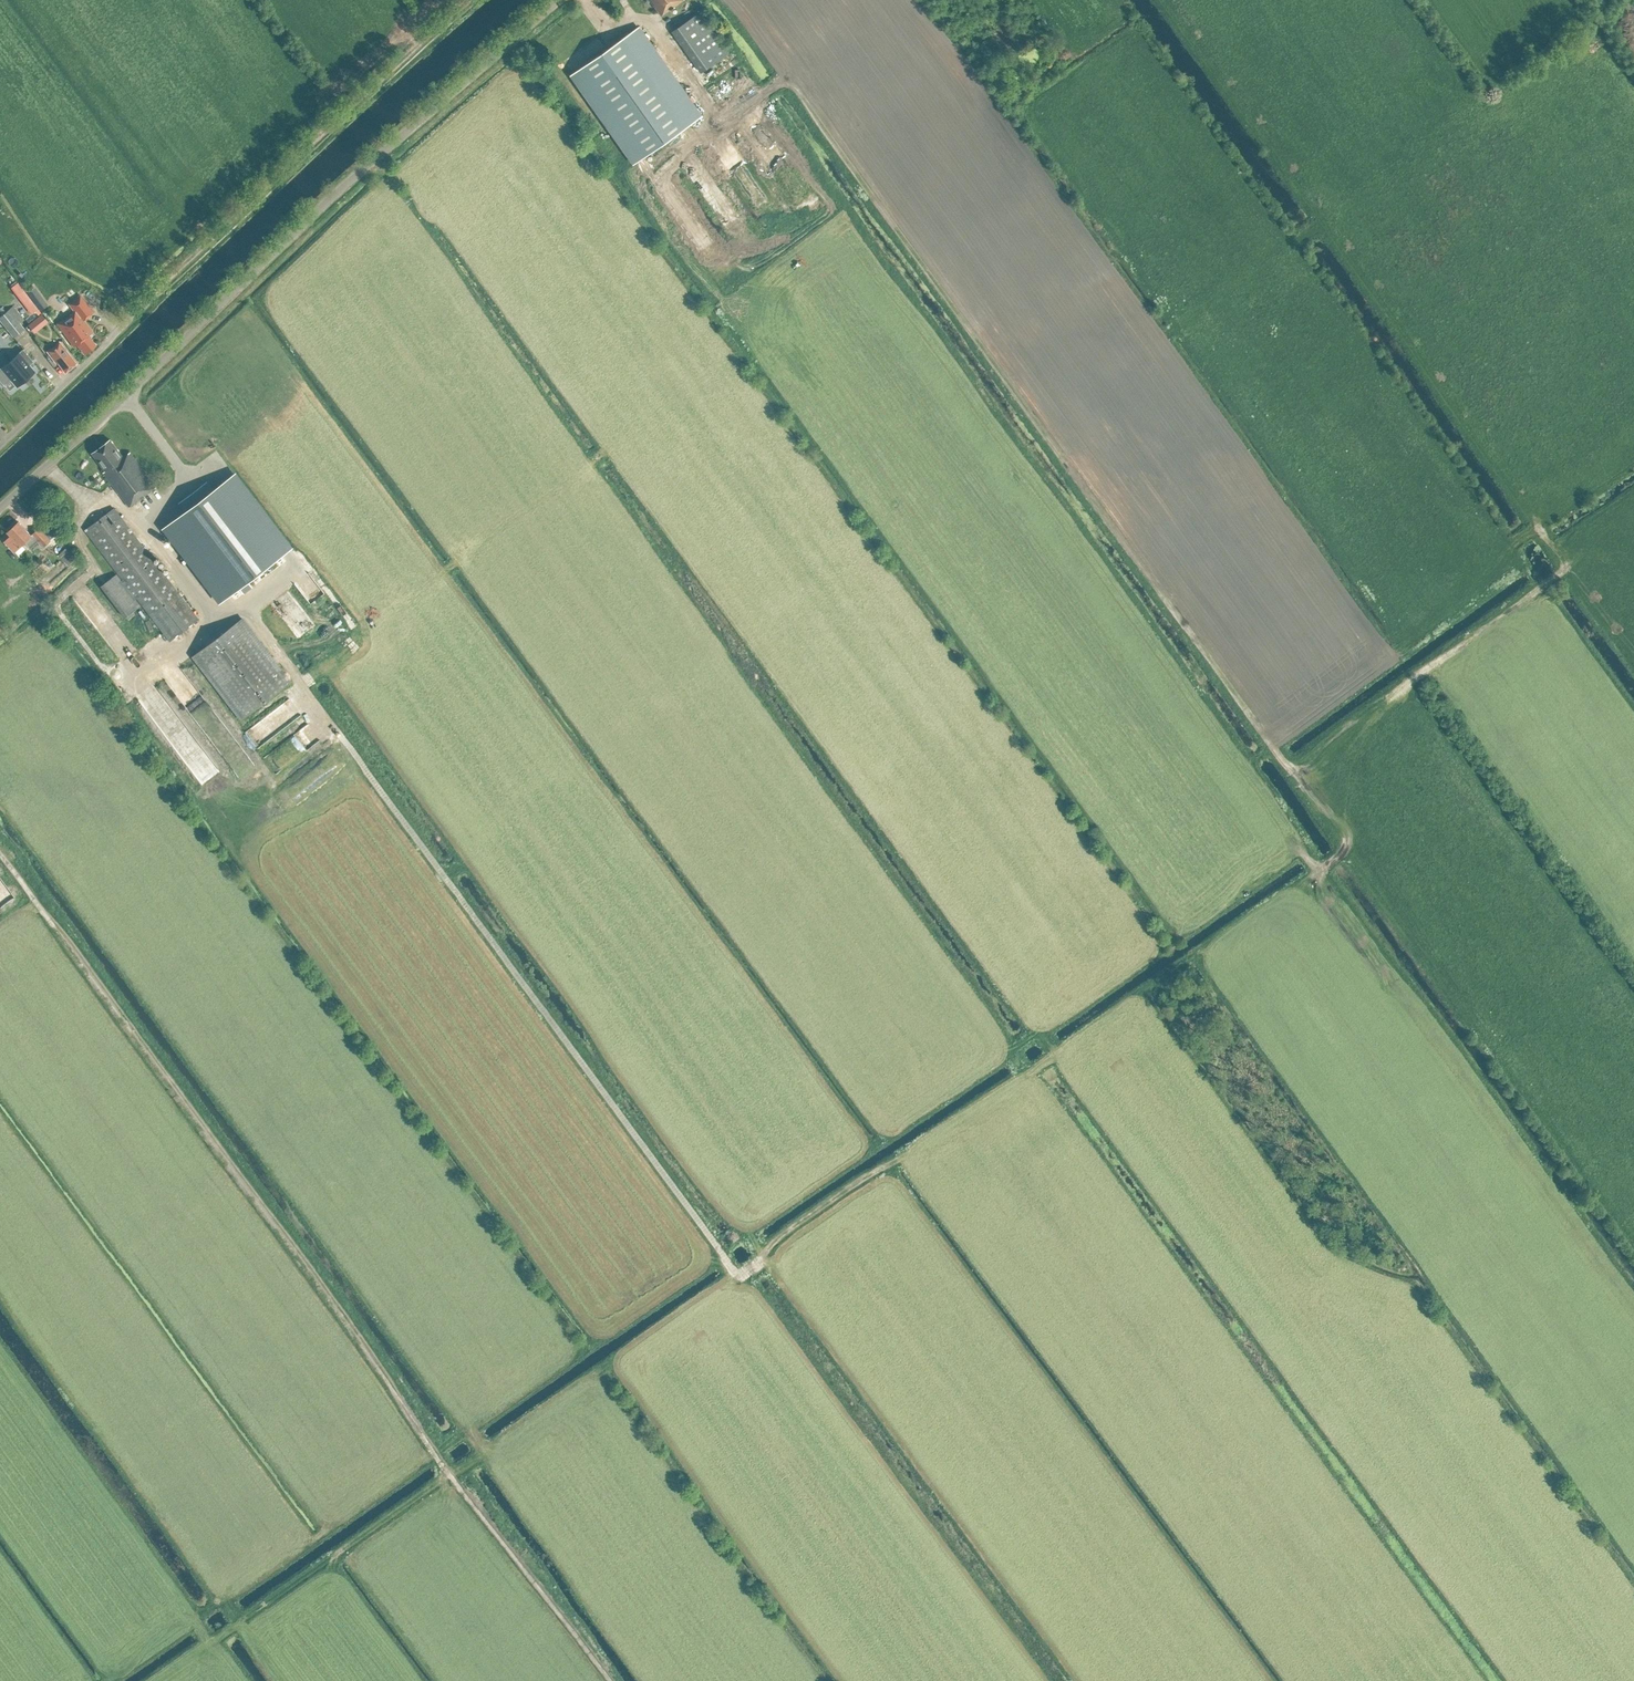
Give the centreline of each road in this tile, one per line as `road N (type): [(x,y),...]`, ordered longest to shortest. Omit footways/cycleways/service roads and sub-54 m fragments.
road 1 (unclassified): [(0,509),(361,169),(557,0)]
road 2 (track): [(146,303),(468,0)]
road 3 (unclassified): [(0,443),(146,303)]

